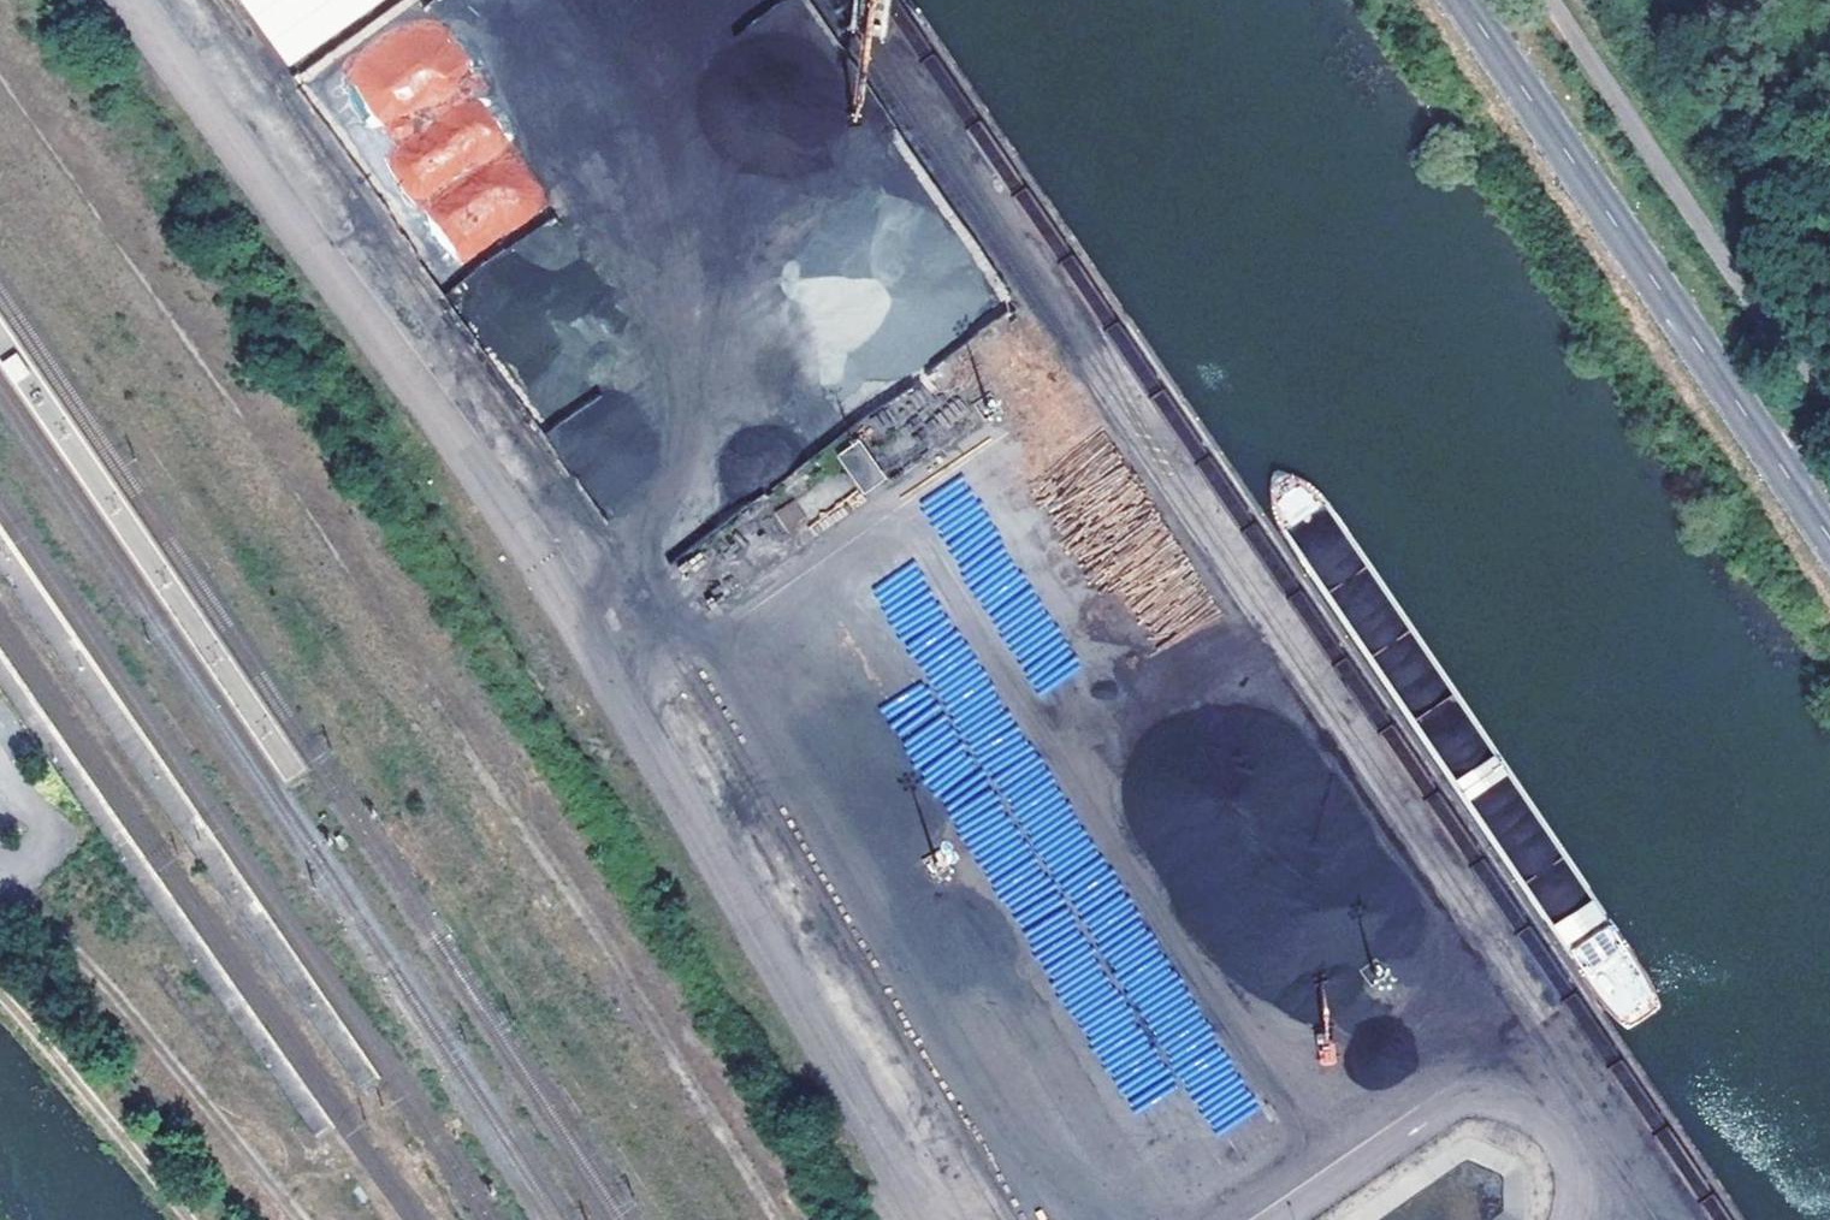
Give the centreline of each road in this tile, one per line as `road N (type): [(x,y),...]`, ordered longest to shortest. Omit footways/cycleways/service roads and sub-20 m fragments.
road 1 (tertiary): [(1461,0),(1829,539)]
road 2 (track): [(0,996),(188,1219)]

